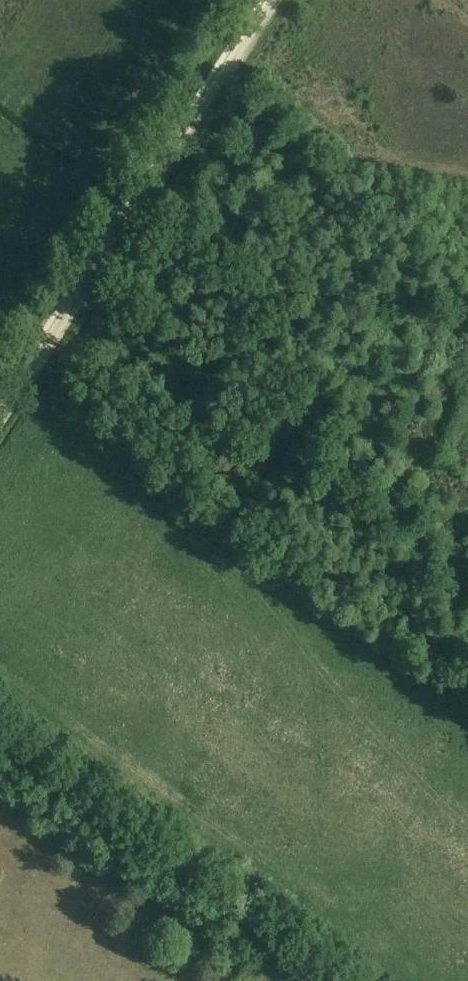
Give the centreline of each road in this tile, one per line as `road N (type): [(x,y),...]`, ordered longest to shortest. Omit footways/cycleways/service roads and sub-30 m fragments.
road 1 (track): [(274,0),(0,414)]

